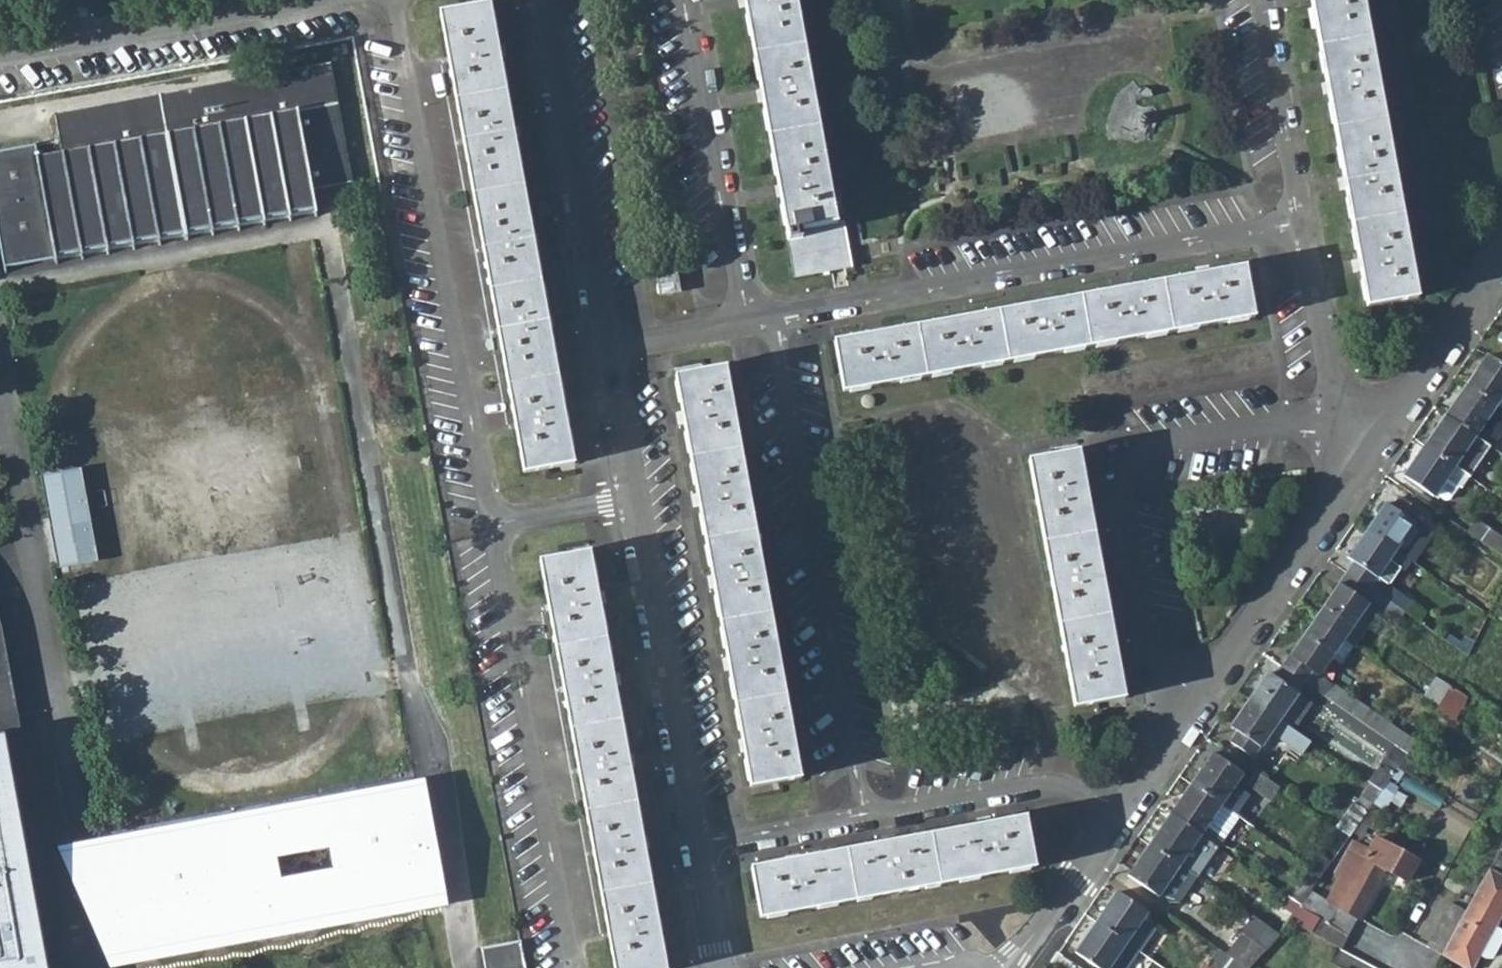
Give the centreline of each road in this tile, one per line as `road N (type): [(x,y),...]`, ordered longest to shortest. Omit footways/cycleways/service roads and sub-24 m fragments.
road 1 (residential): [(1300,224),(773,318)]
road 2 (residential): [(1374,450),(1295,429),(1152,449),(1122,484),(1155,663),(1202,699)]
road 3 (residential): [(694,851),(606,348)]
road 4 (residential): [(773,318),(864,819)]
road 5 (residential): [(606,348),(543,0)]
road 6 (residential): [(688,0),(748,322)]
road 7 (residential): [(0,54),(311,0)]
road 8 (residential): [(1374,450),(1202,699)]
road 9 (residential): [(864,819),(1049,789),(1078,795),(1116,821)]
road 10 (residential): [(1300,224),(1343,411),(1374,450)]
road 11 (residential): [(1260,0),(1300,224)]
road 12 (residential): [(1501,262),(1374,450)]
road 13 (residential): [(1116,821),(1009,967)]
road 14 (residential): [(694,851),(864,819)]
road 15 (residential): [(1202,699),(1116,821)]
road 16 (residential): [(748,322),(606,348)]

